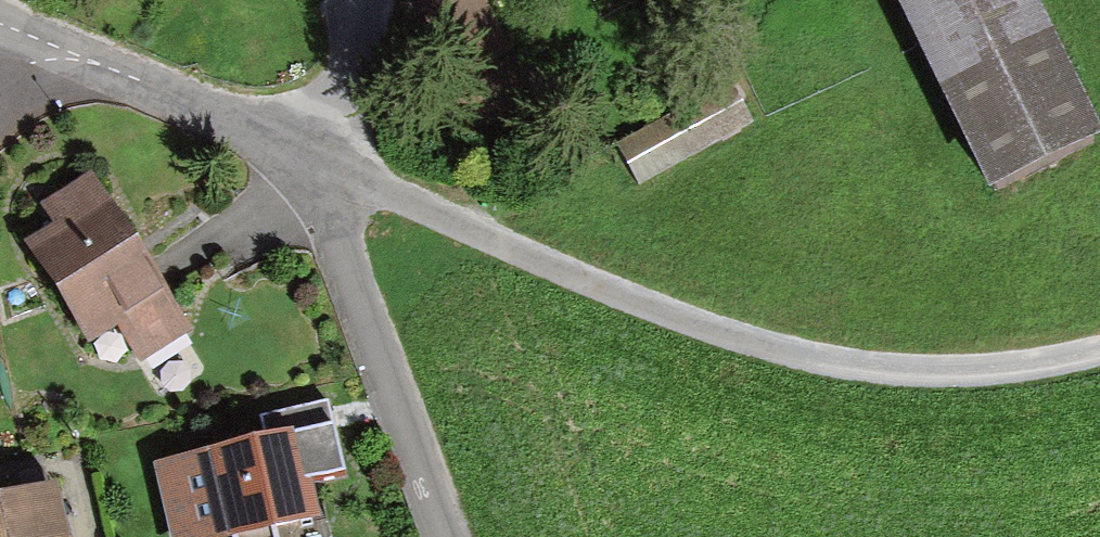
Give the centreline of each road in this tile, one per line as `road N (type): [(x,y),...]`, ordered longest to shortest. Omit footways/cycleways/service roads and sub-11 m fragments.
road 1 (residential): [(307,161),(649,305),(779,350)]
road 2 (residential): [(307,161),(445,536)]
road 3 (track): [(779,350),(934,378),(1099,353)]
road 4 (residential): [(19,30),(307,161)]

